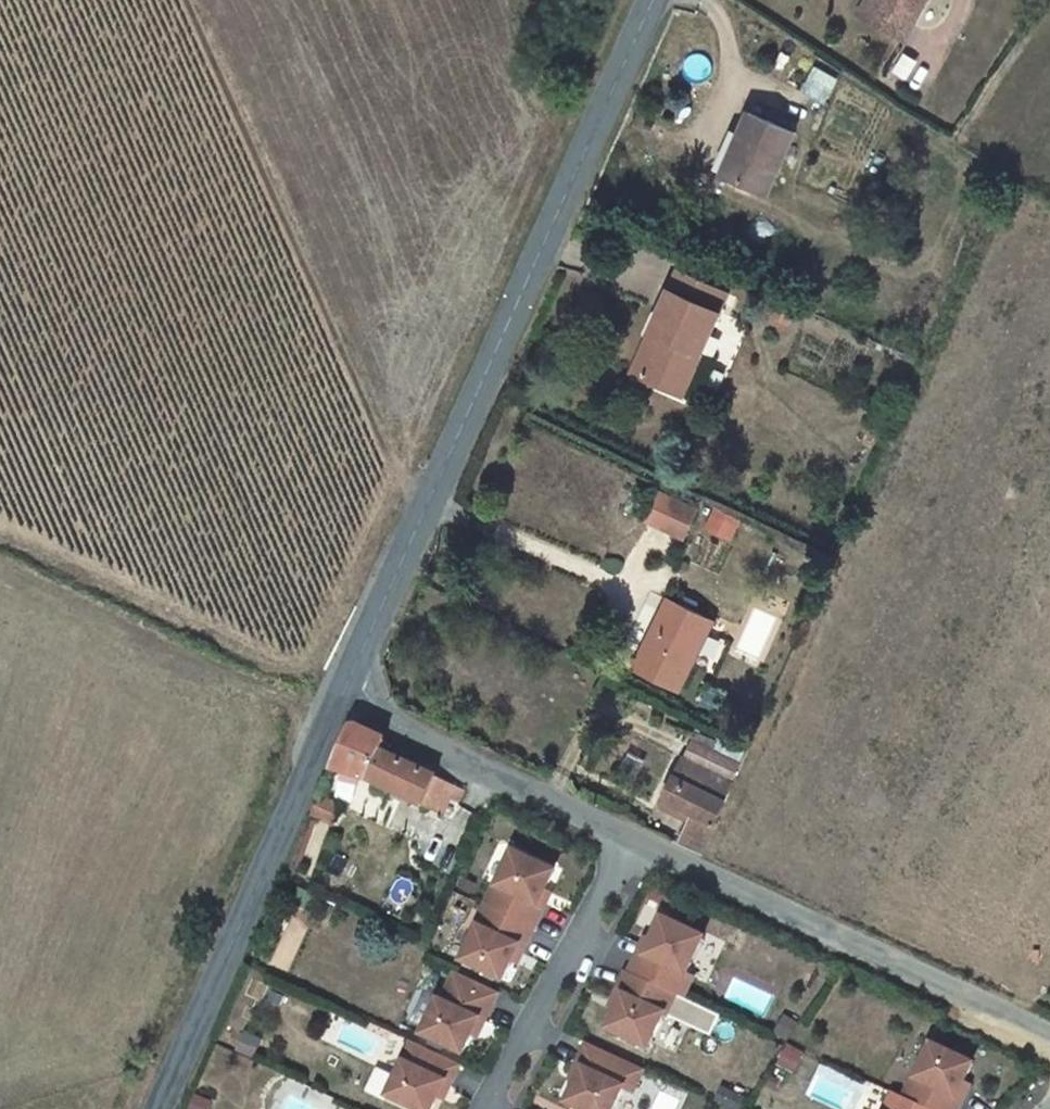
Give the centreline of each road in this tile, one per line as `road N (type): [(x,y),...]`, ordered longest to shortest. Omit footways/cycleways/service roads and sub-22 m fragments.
road 1 (tertiary): [(643,0),(333,697)]
road 2 (track): [(187,0),(419,503)]
road 3 (residential): [(633,844),(1049,1052)]
road 4 (tertiary): [(333,697),(158,1108)]
road 5 (track): [(0,522),(333,697)]
road 6 (residential): [(333,697),(633,844)]
road 7 (residential): [(633,844),(481,1108)]

